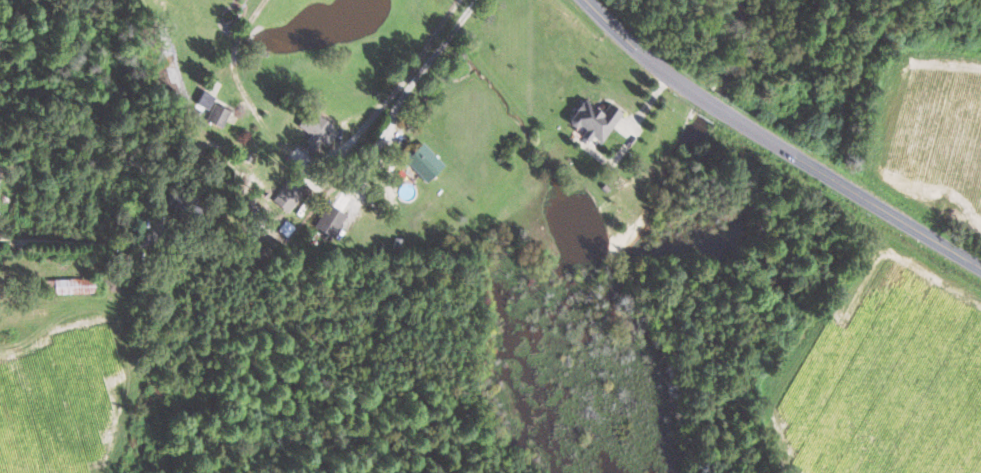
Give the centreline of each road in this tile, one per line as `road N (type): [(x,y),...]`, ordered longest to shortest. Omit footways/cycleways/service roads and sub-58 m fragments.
road 1 (residential): [(980,273),(725,115)]
road 2 (residential): [(825,178),(860,67),(899,0)]
road 3 (residential): [(693,95),(581,0)]

